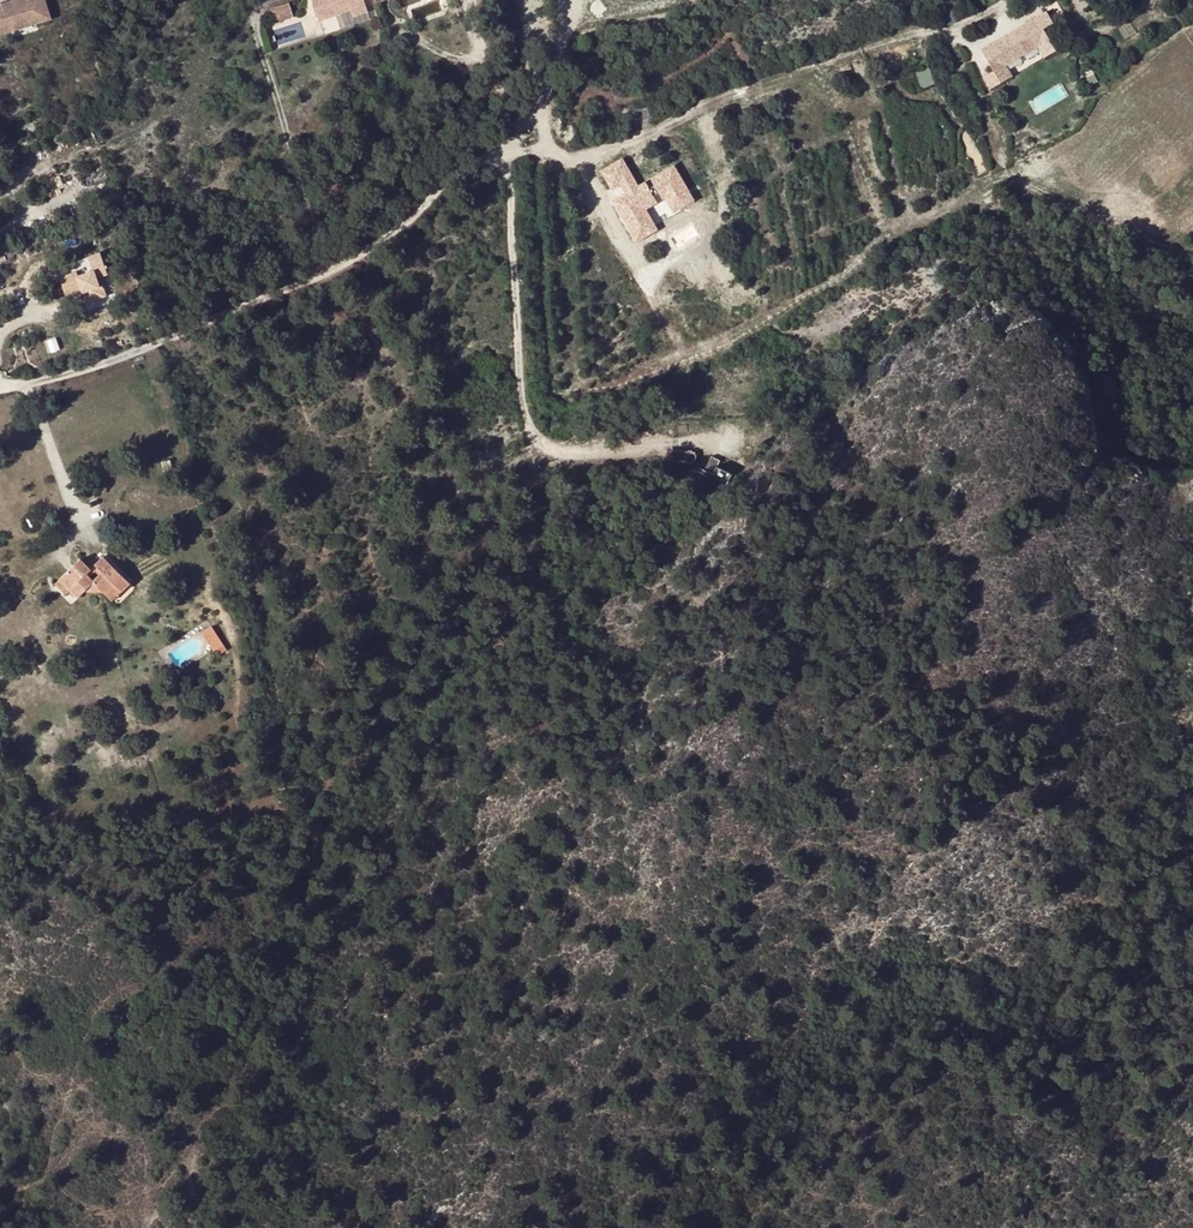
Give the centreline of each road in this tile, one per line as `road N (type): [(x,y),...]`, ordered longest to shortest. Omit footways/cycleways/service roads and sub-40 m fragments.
road 1 (residential): [(553,154),(497,153),(327,272),(126,356),(0,393)]
road 2 (residential): [(1004,0),(972,19),(731,95),(590,154),(553,154)]
road 3 (residential): [(567,0),(541,103),(553,154)]

